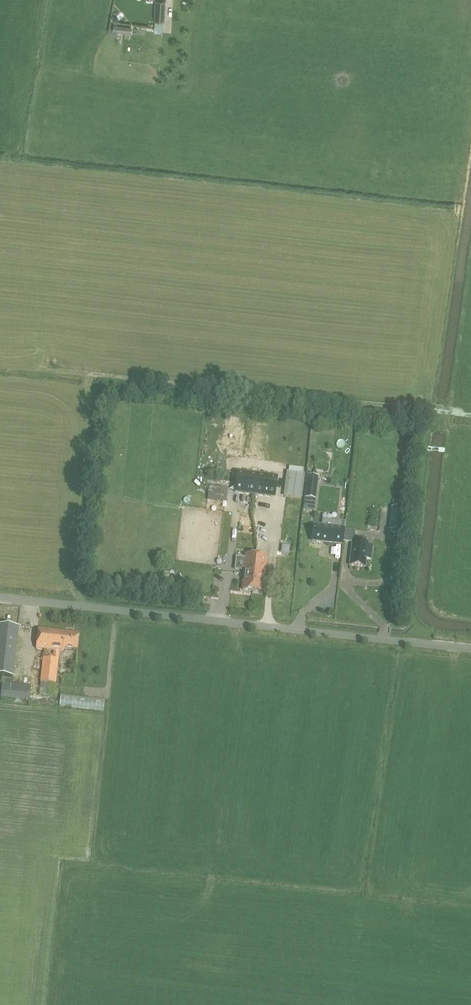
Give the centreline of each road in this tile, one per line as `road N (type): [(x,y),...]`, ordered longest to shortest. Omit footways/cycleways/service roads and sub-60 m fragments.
road 1 (unclassified): [(470,648),(0,597)]

